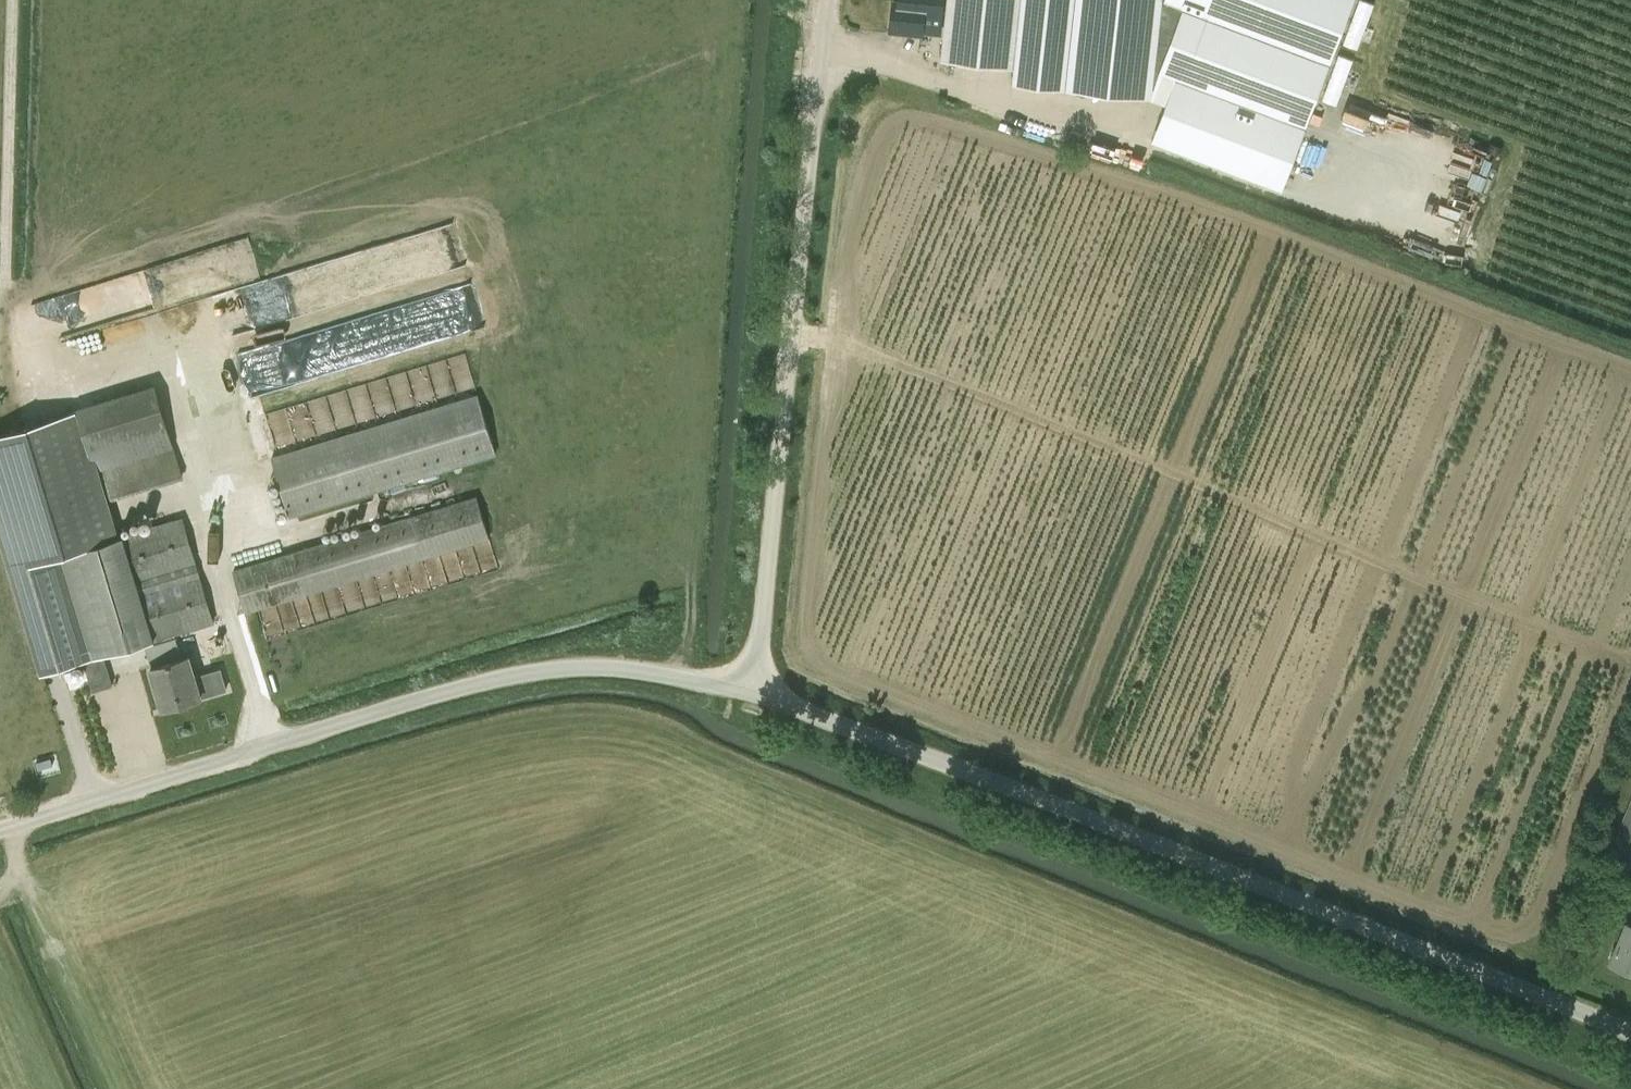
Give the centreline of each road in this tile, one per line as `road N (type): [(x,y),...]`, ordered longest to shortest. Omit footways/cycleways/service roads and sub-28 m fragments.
road 1 (unclassified): [(1630,1030),(756,691)]
road 2 (unclassified): [(0,834),(543,673),(616,670),(756,691)]
road 3 (unclassified): [(756,691),(827,0)]

